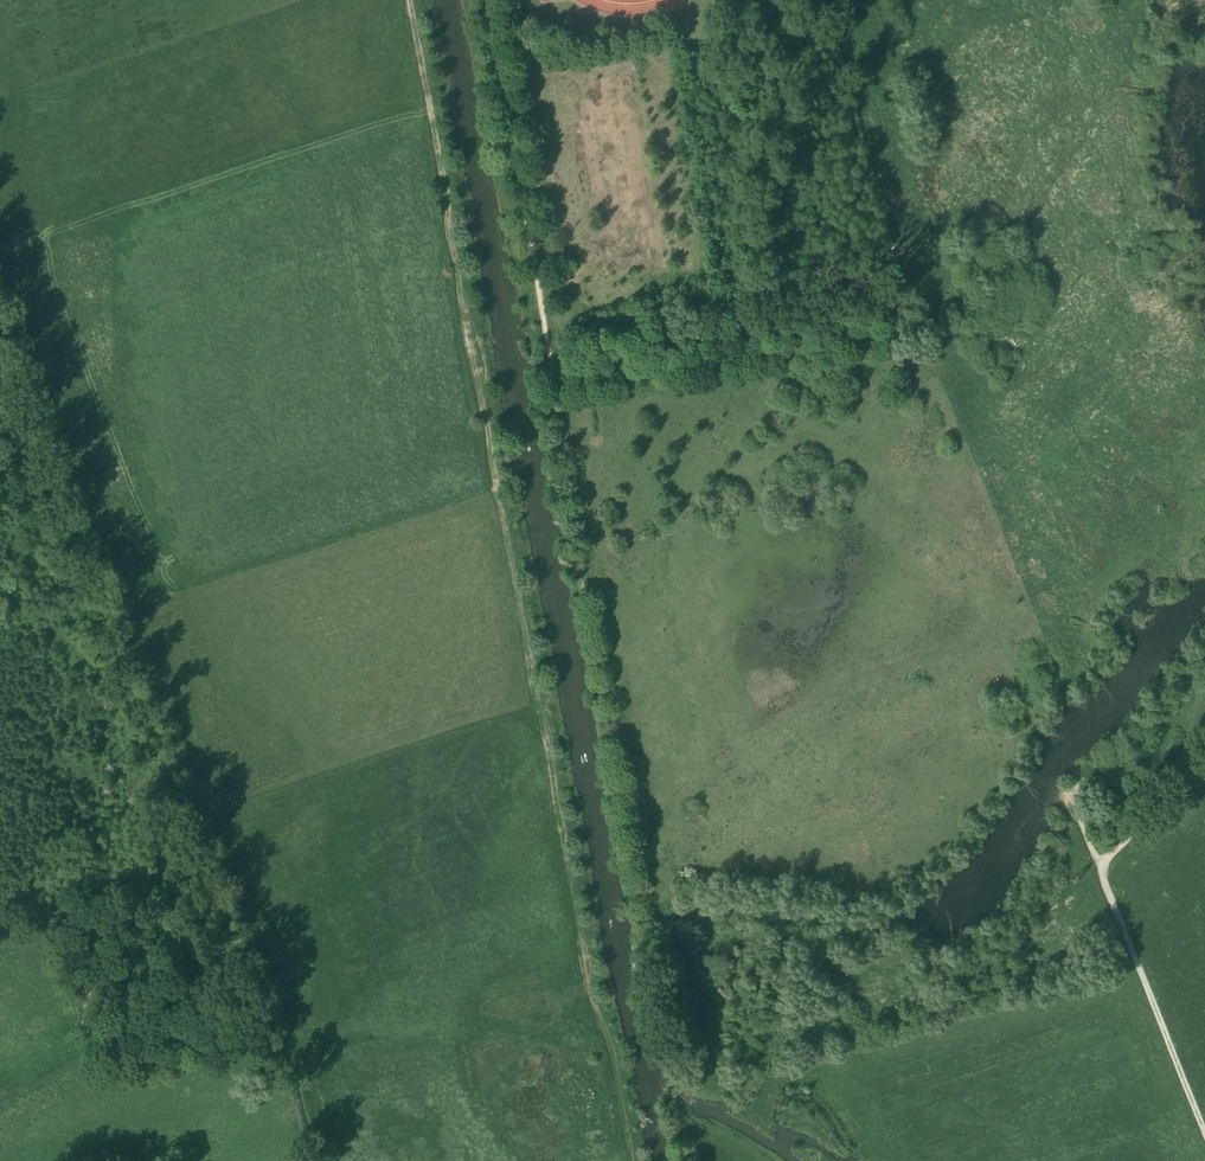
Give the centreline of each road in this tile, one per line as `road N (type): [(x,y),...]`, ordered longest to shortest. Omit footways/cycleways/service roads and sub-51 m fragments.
road 1 (track): [(624,1160),(589,1020),(406,0)]
road 2 (track): [(489,0),(543,322),(565,385),(911,333),(823,0)]
road 3 (track): [(1204,1132),(1098,868),(1204,764)]

